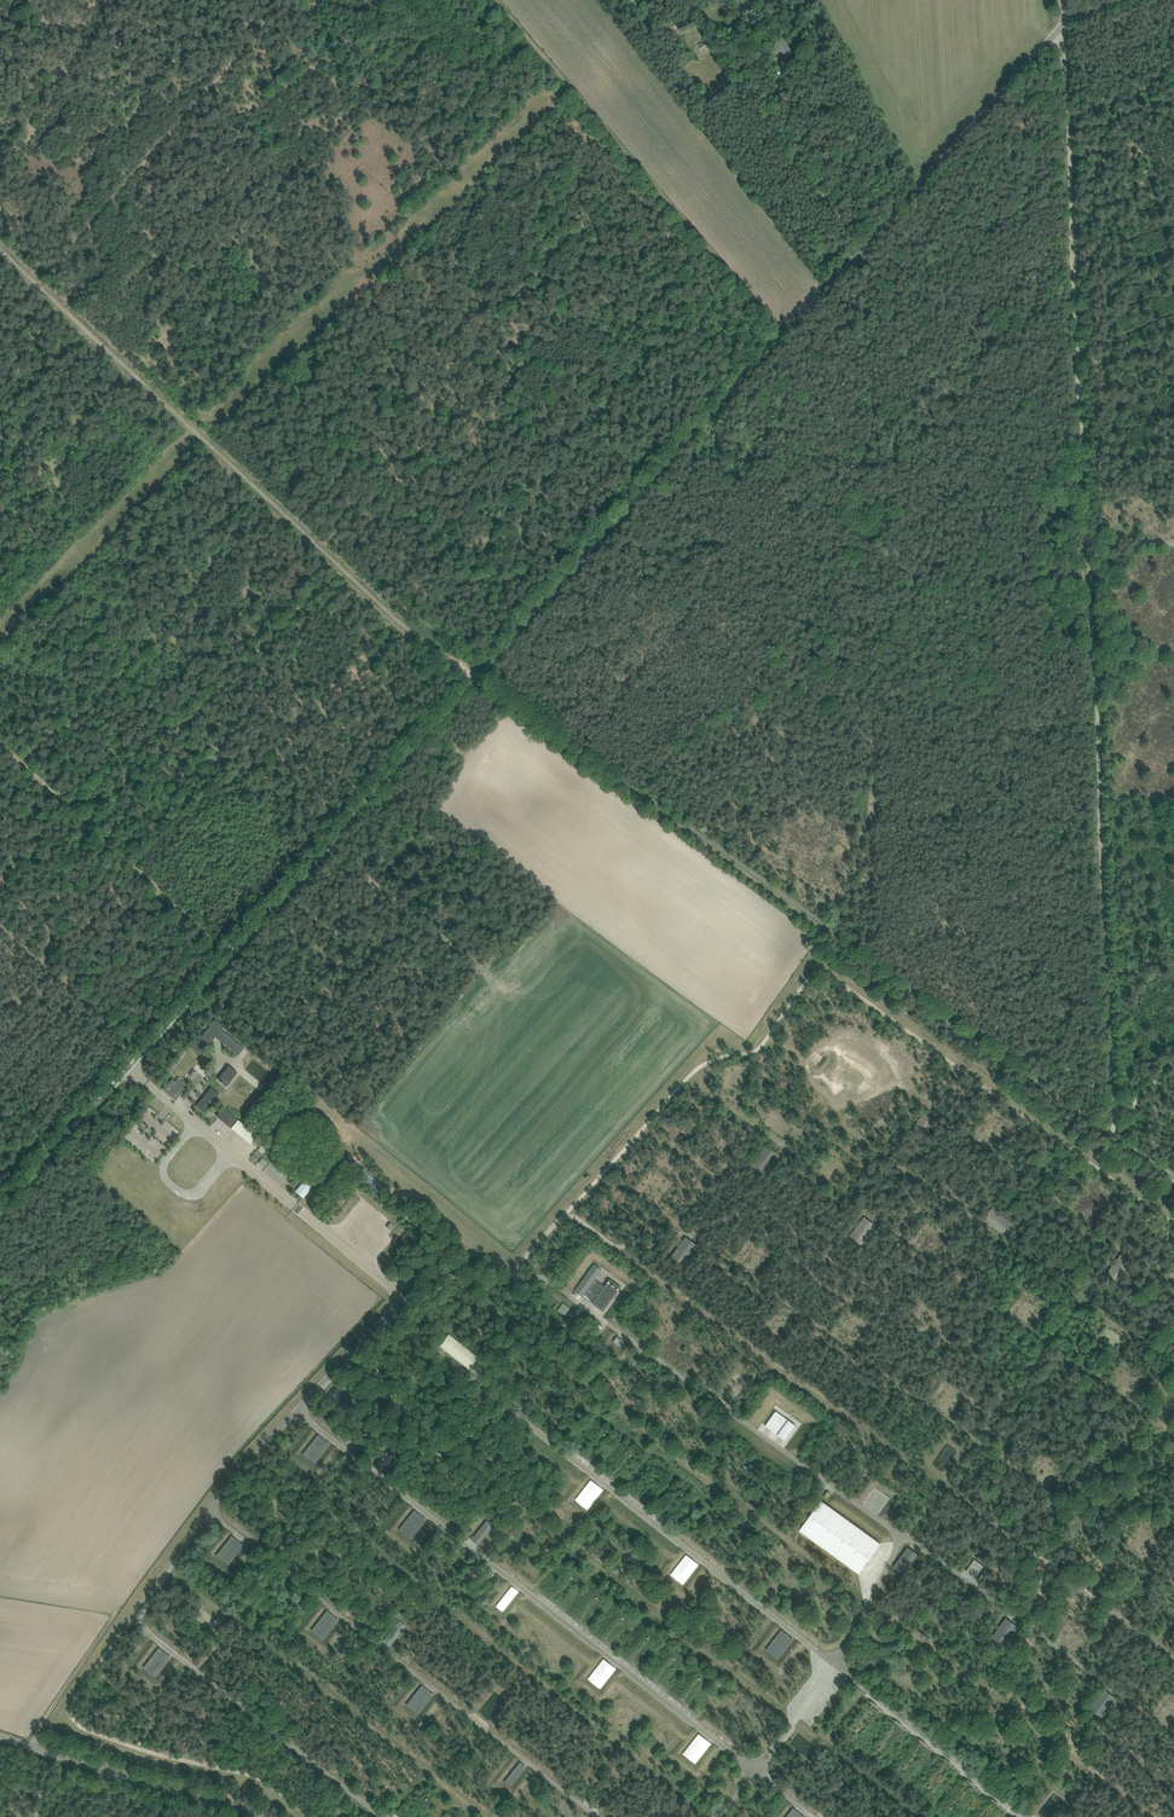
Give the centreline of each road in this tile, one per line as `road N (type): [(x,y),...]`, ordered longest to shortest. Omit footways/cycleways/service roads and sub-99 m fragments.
road 1 (unclassified): [(0,1213),(1062,26),(1124,0)]
road 2 (track): [(338,571),(481,686),(1173,1182)]
road 3 (track): [(1088,539),(1117,1118)]
road 4 (track): [(1061,0),(1068,20),(1088,539)]
road 5 (track): [(338,571),(0,249)]
road 6 (track): [(494,0),(783,338)]
road 7 (track): [(0,747),(211,946)]
road 8 (track): [(0,631),(195,436)]
road 9 (tertiary): [(0,1736),(255,1816)]
road 10 (track): [(324,851),(478,967)]

